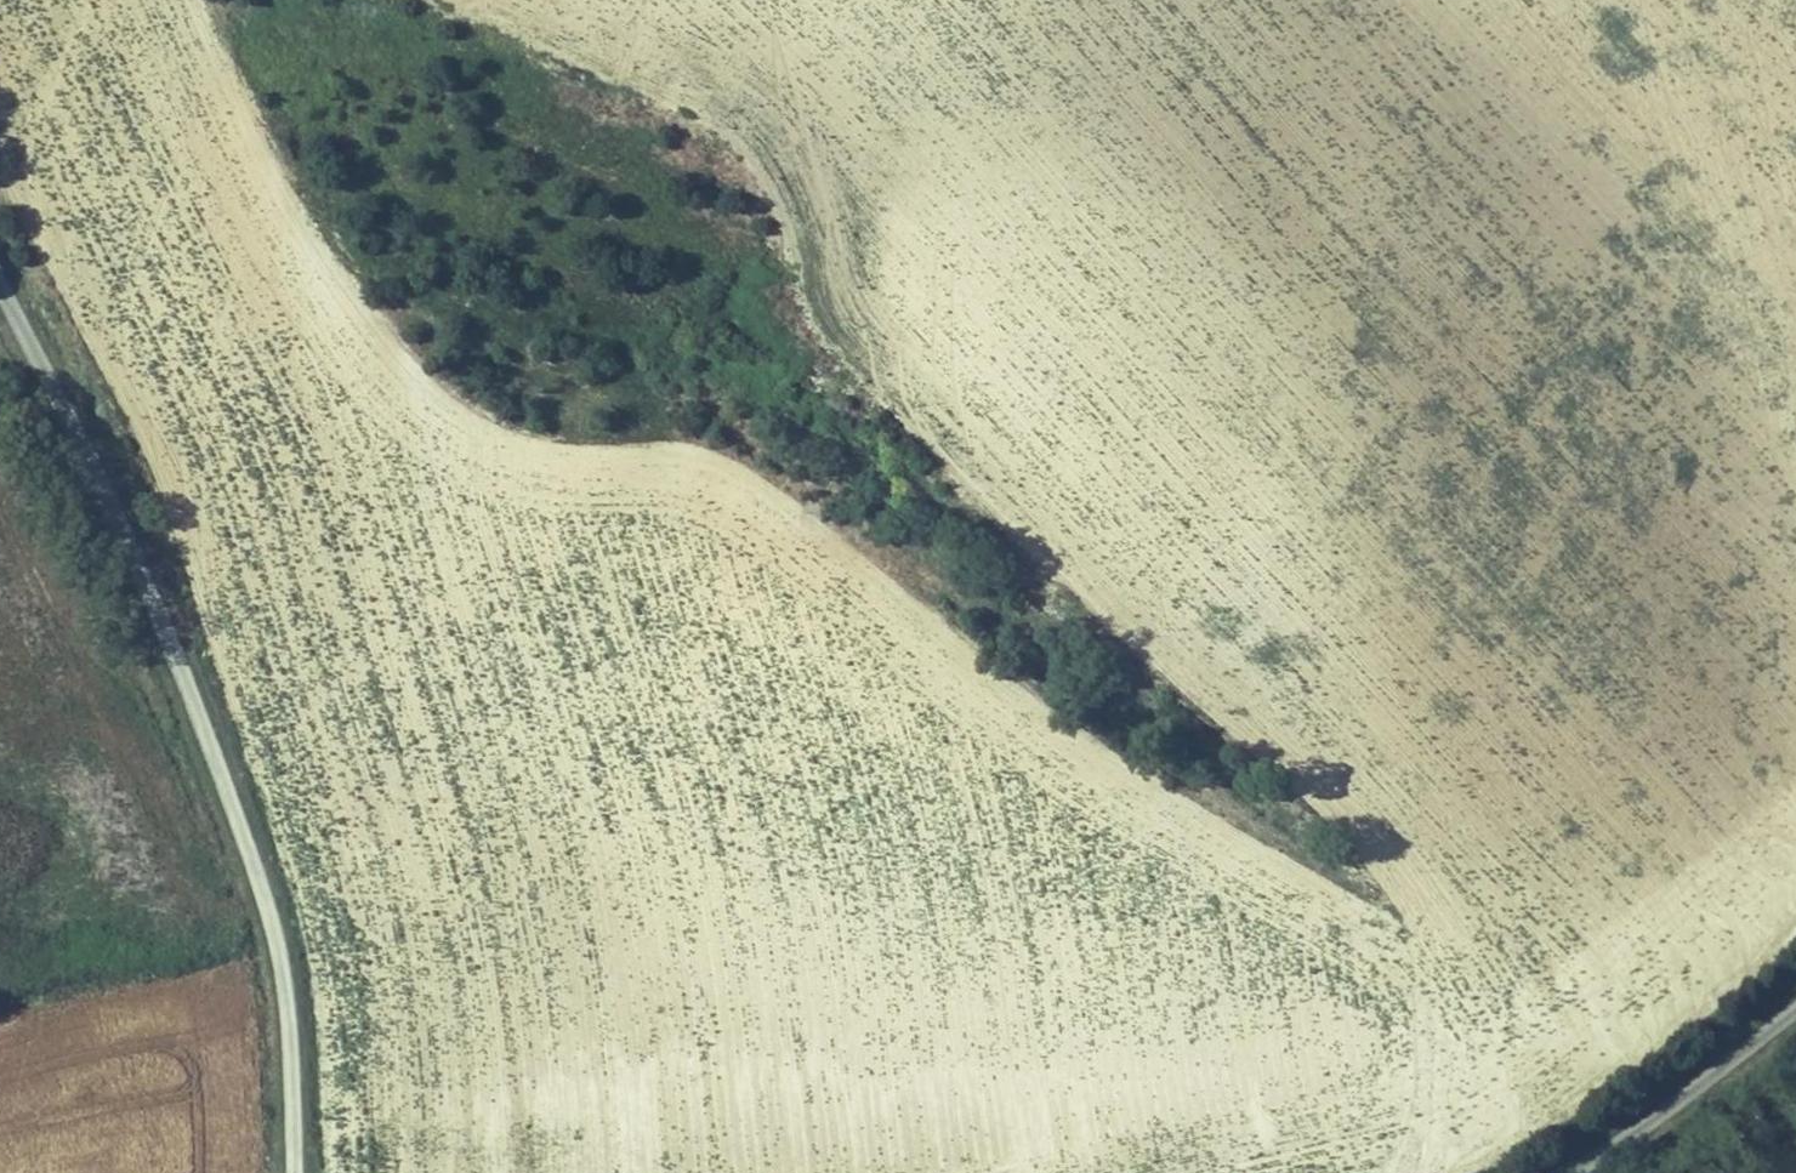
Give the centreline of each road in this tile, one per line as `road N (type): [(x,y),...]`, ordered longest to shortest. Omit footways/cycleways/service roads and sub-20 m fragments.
road 1 (unclassified): [(0,294),(118,525),(257,871),(287,993),(295,1172)]
road 2 (unclassified): [(1572,1172),(1667,1114),(1795,1014)]

